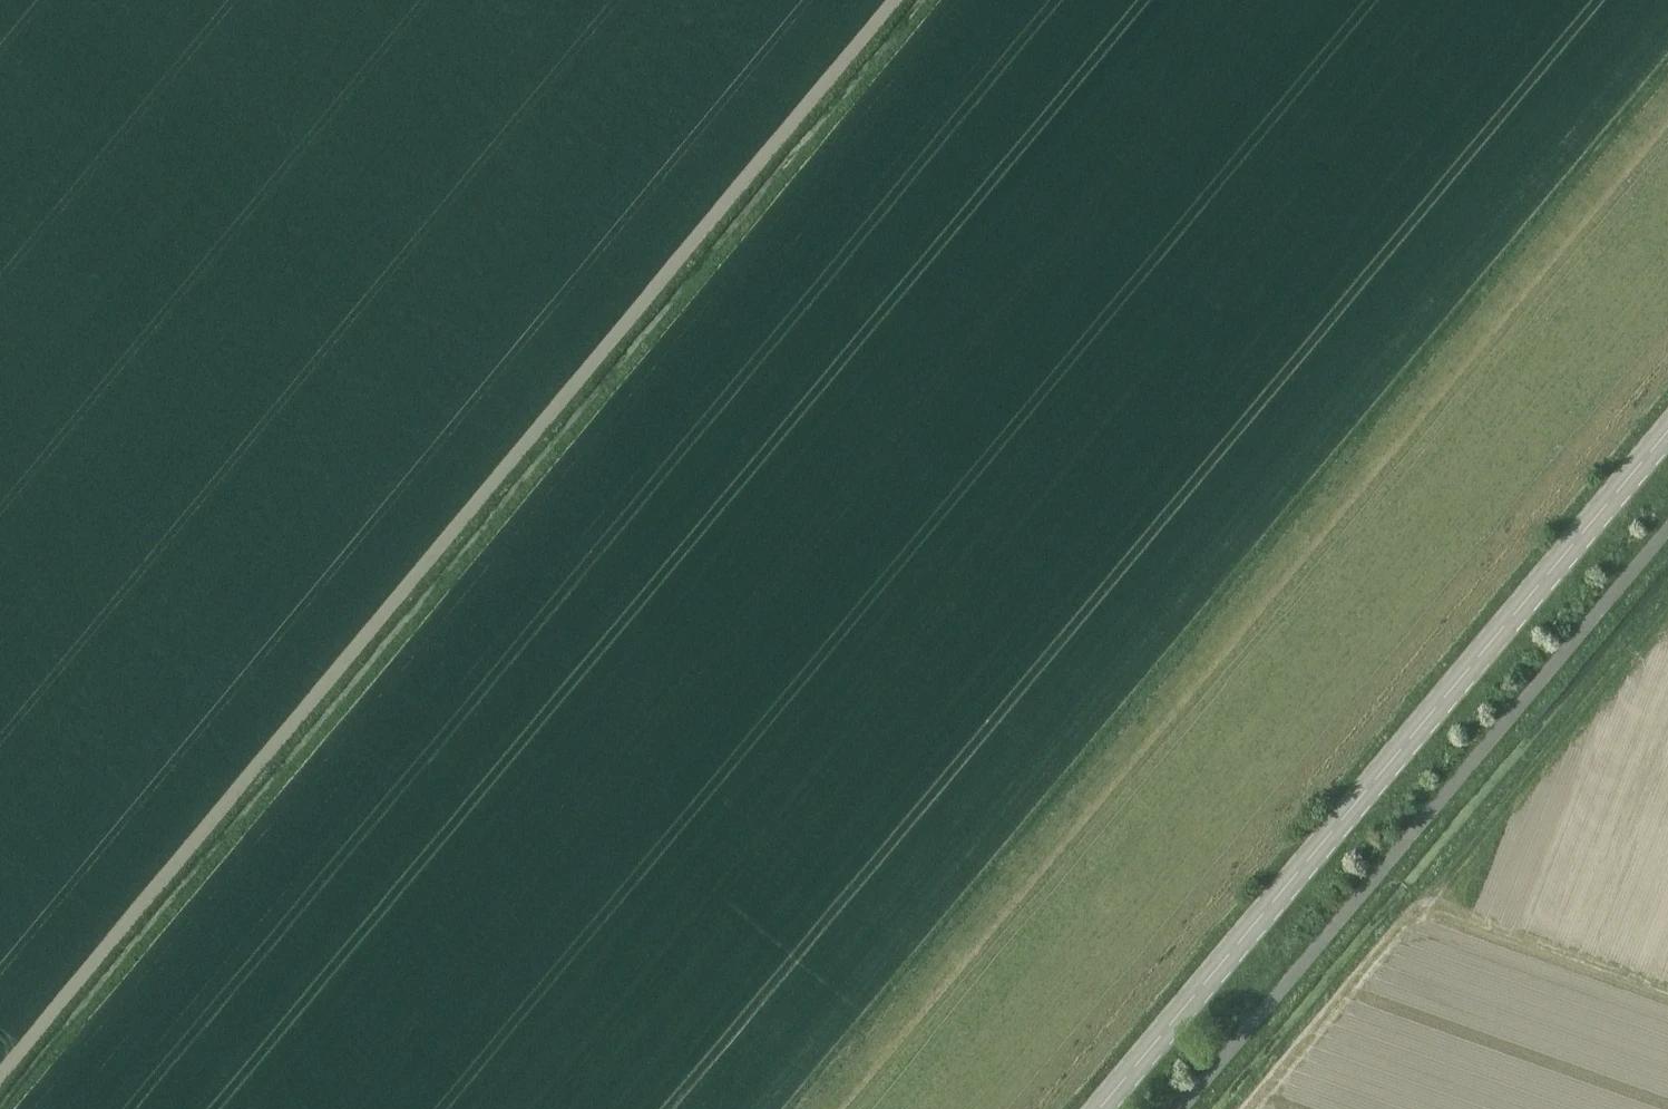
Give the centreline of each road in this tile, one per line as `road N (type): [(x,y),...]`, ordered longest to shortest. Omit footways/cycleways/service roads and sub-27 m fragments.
road 1 (secondary): [(1099,1108),(1667,430)]

